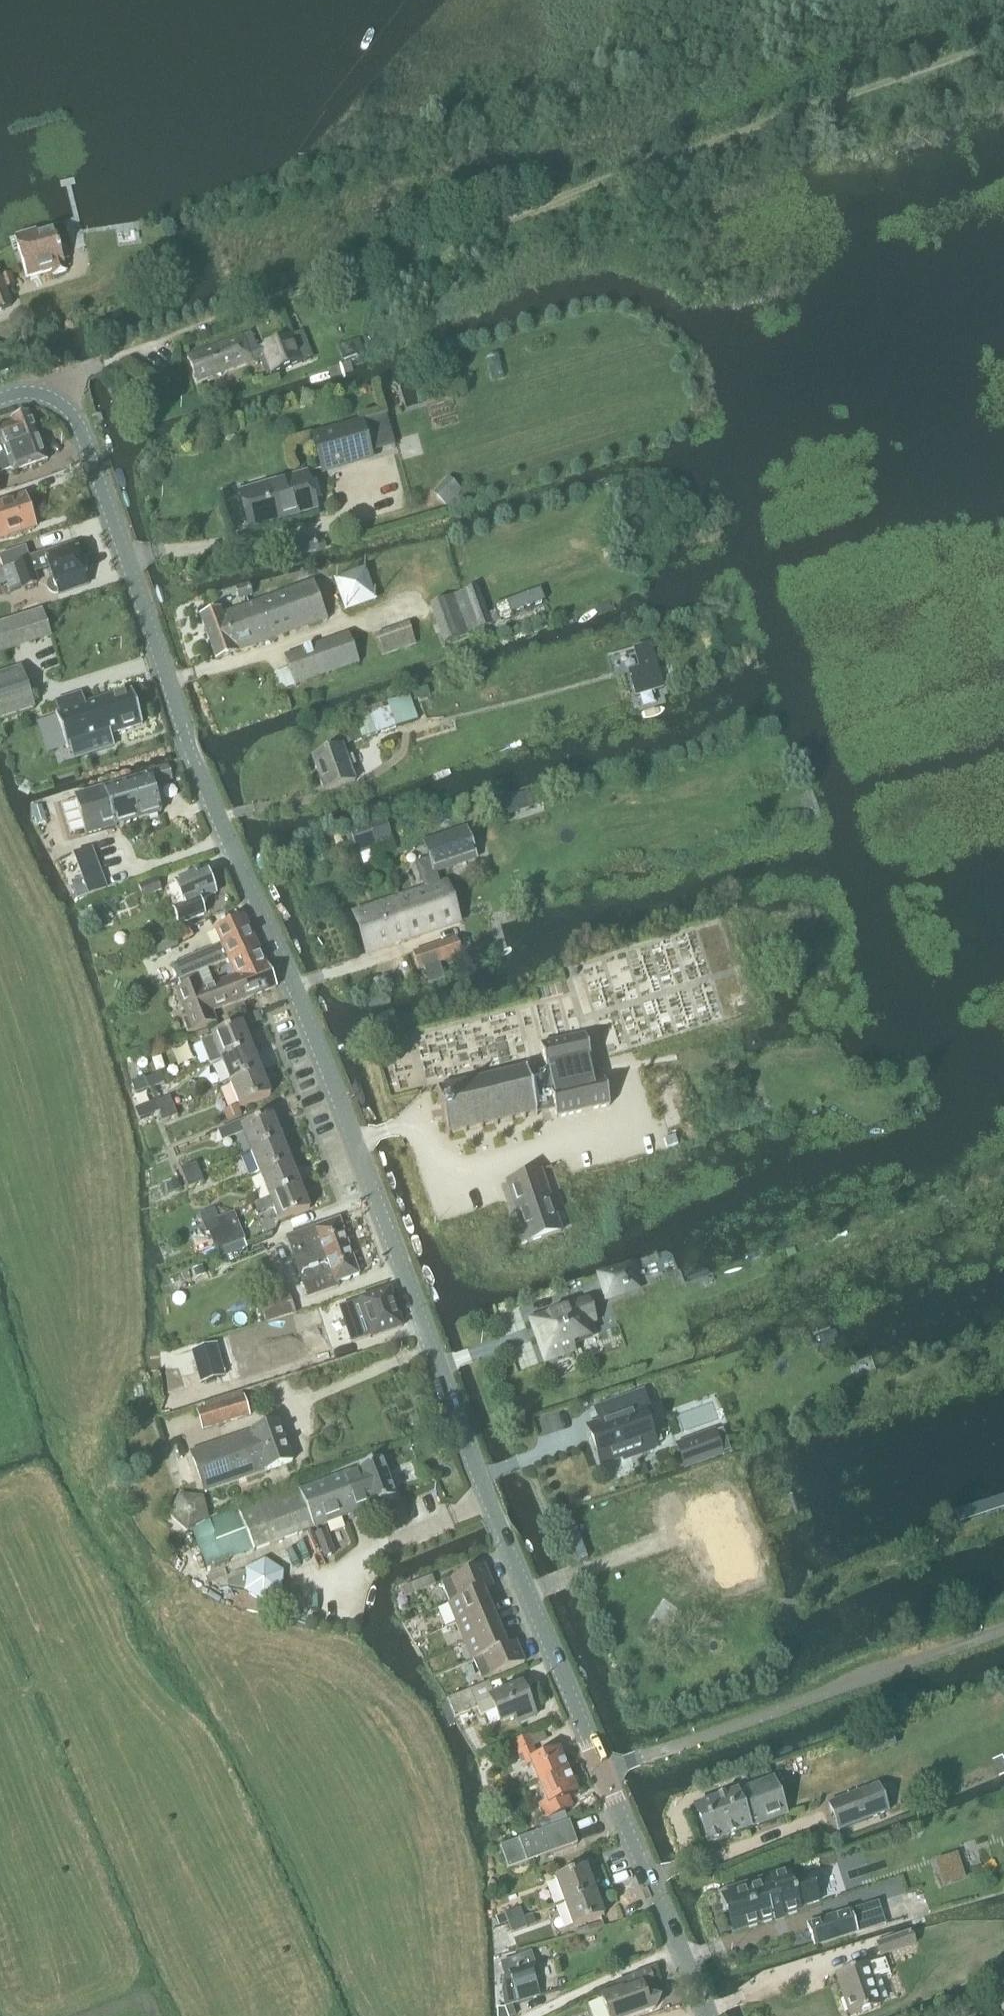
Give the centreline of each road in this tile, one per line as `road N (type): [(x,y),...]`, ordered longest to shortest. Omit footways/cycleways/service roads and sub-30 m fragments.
road 1 (residential): [(602,1772),(295,990),(195,763),(84,431),(50,397)]
road 2 (track): [(96,1419),(114,1258),(65,1043),(0,850)]
road 3 (unclassified): [(602,1772),(1003,1632)]
road 4 (residential): [(707,2015),(602,1772)]
road 5 (track): [(529,2015),(680,1951)]

